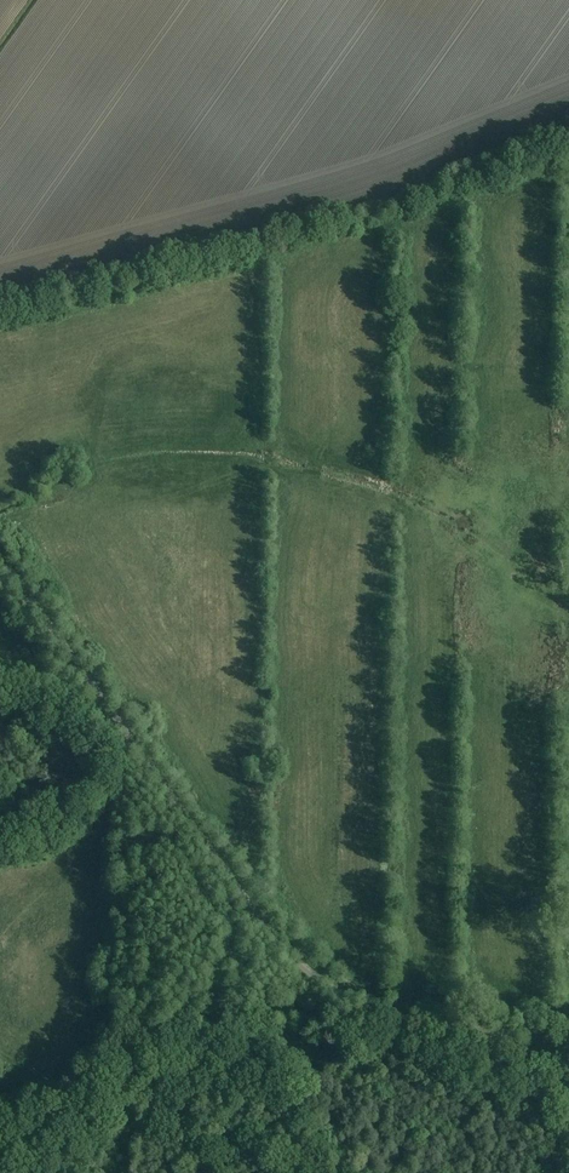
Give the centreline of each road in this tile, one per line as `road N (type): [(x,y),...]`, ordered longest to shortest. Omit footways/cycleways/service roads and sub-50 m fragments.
road 1 (unclassified): [(568,1042),(418,1021),(349,997),(310,971),(255,910),(0,555)]

